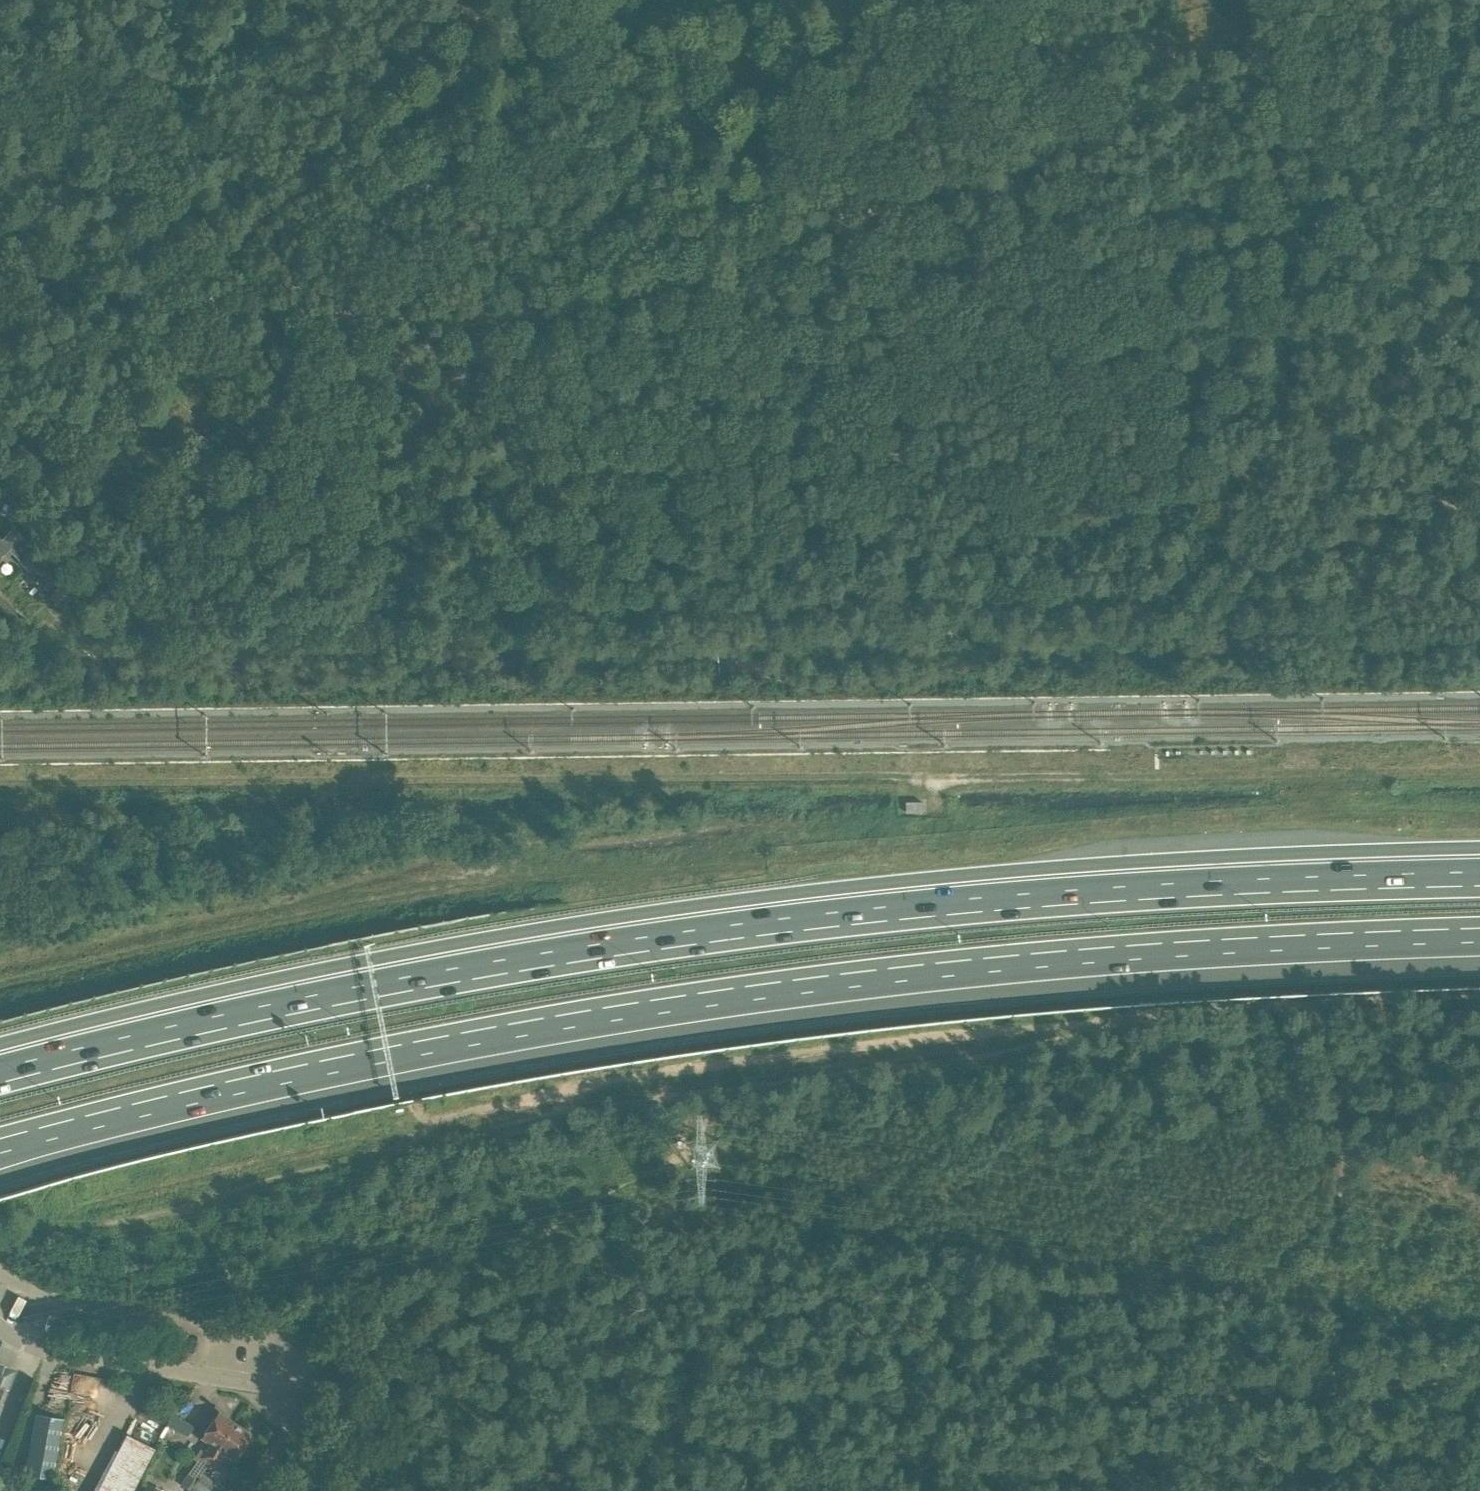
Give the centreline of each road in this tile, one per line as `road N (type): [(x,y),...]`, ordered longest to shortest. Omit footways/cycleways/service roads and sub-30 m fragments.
road 1 (track): [(1479,643),(725,659),(189,661),(157,648),(35,446)]
road 2 (track): [(0,1241),(376,1159),(472,1106),(713,1061),(1139,1014),(1479,1003)]
road 3 (motorway): [(0,1144),(536,1021),(1072,956),(1479,934)]
road 4 (motorway): [(1479,877),(1085,894),(794,922),(354,992),(0,1072)]
road 5 (motorway): [(1479,847),(1086,863),(571,920),(0,1041)]
road 6 (track): [(176,297),(437,316),(542,311),(632,292),(949,183),(1423,0)]
road 7 (track): [(1284,57),(1286,324),(1296,376),(1267,415),(1270,645)]
road 8 (track): [(1300,1490),(1340,1358),(1342,1006)]
road 9 (residential): [(0,1268),(56,1301),(294,1338),(317,1371),(305,1397)]
road 10 (residential): [(0,1327),(49,1352),(257,1380),(305,1397)]
road 11 (track): [(1296,376),(1304,367),(1336,406),(1340,644)]

